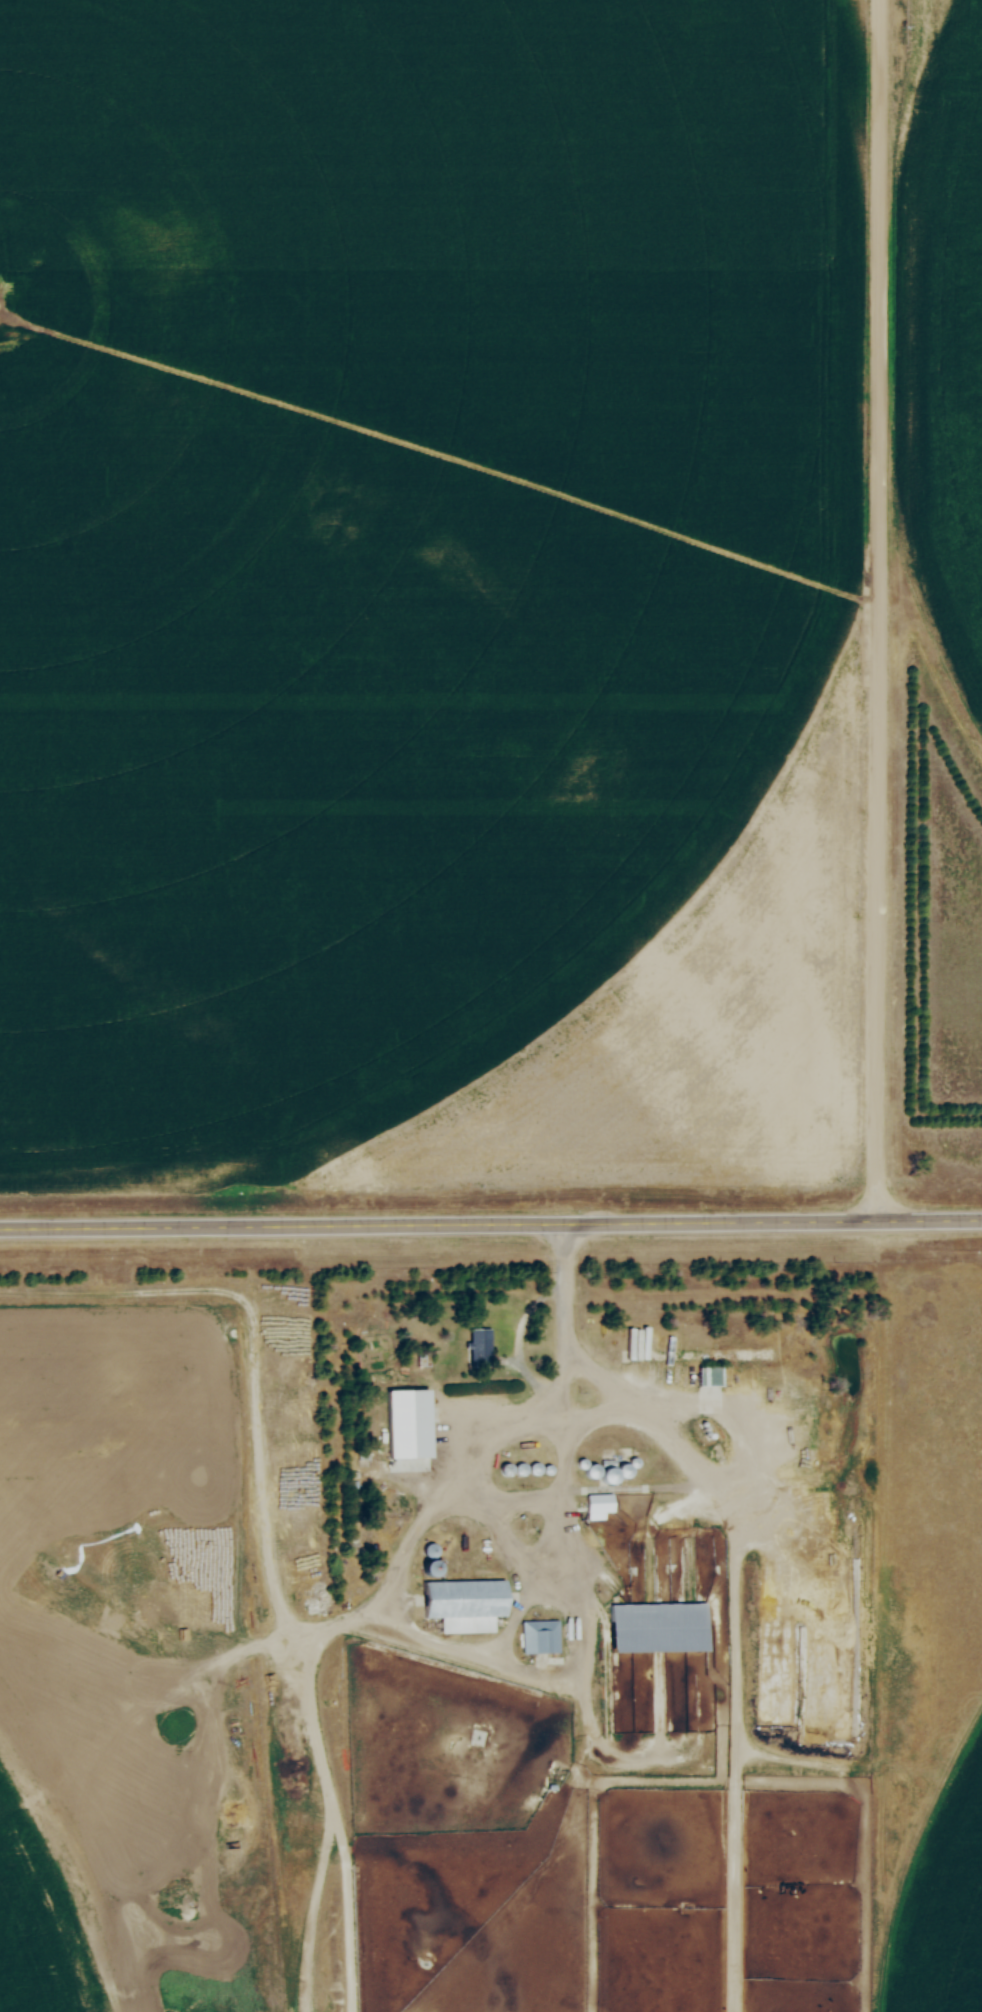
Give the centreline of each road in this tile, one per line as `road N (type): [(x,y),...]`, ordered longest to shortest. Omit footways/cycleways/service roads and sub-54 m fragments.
road 1 (residential): [(884,0),(877,1221)]
road 2 (tertiary): [(981,1220),(0,1233)]

